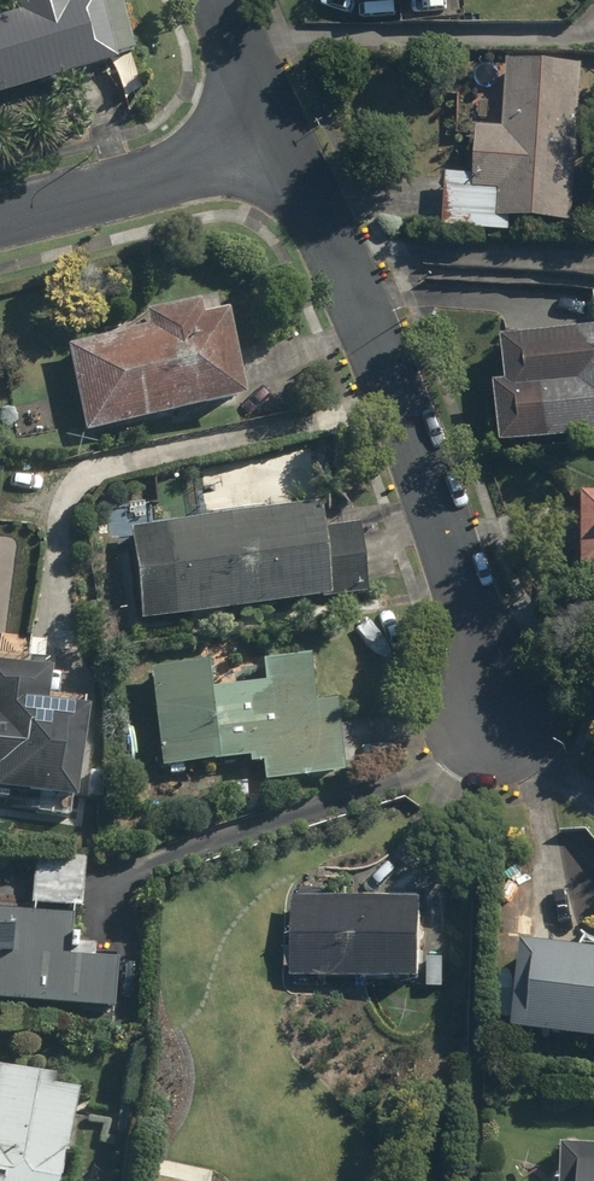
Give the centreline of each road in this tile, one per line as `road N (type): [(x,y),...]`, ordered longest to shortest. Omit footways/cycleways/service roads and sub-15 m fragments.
road 1 (residential): [(493,698),(373,348),(269,139)]
road 2 (residential): [(0,214),(269,139)]
road 3 (residential): [(269,139),(213,0)]

